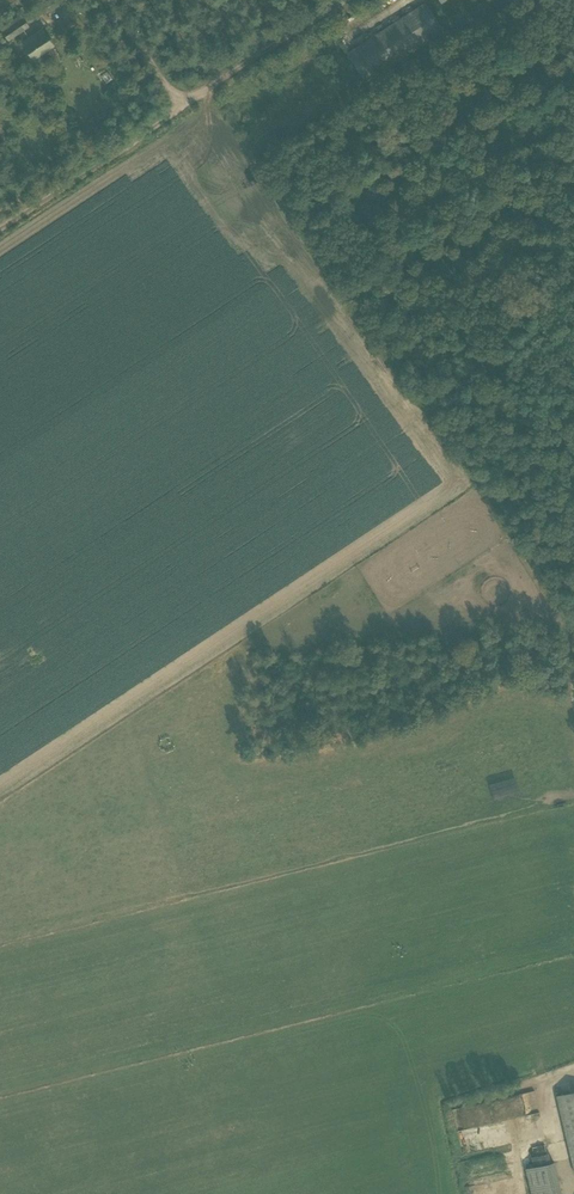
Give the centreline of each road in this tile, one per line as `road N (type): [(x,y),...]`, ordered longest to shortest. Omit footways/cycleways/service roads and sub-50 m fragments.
road 1 (track): [(182,105),(0,227)]
road 2 (track): [(182,105),(342,0)]
road 3 (track): [(110,0),(182,105)]

